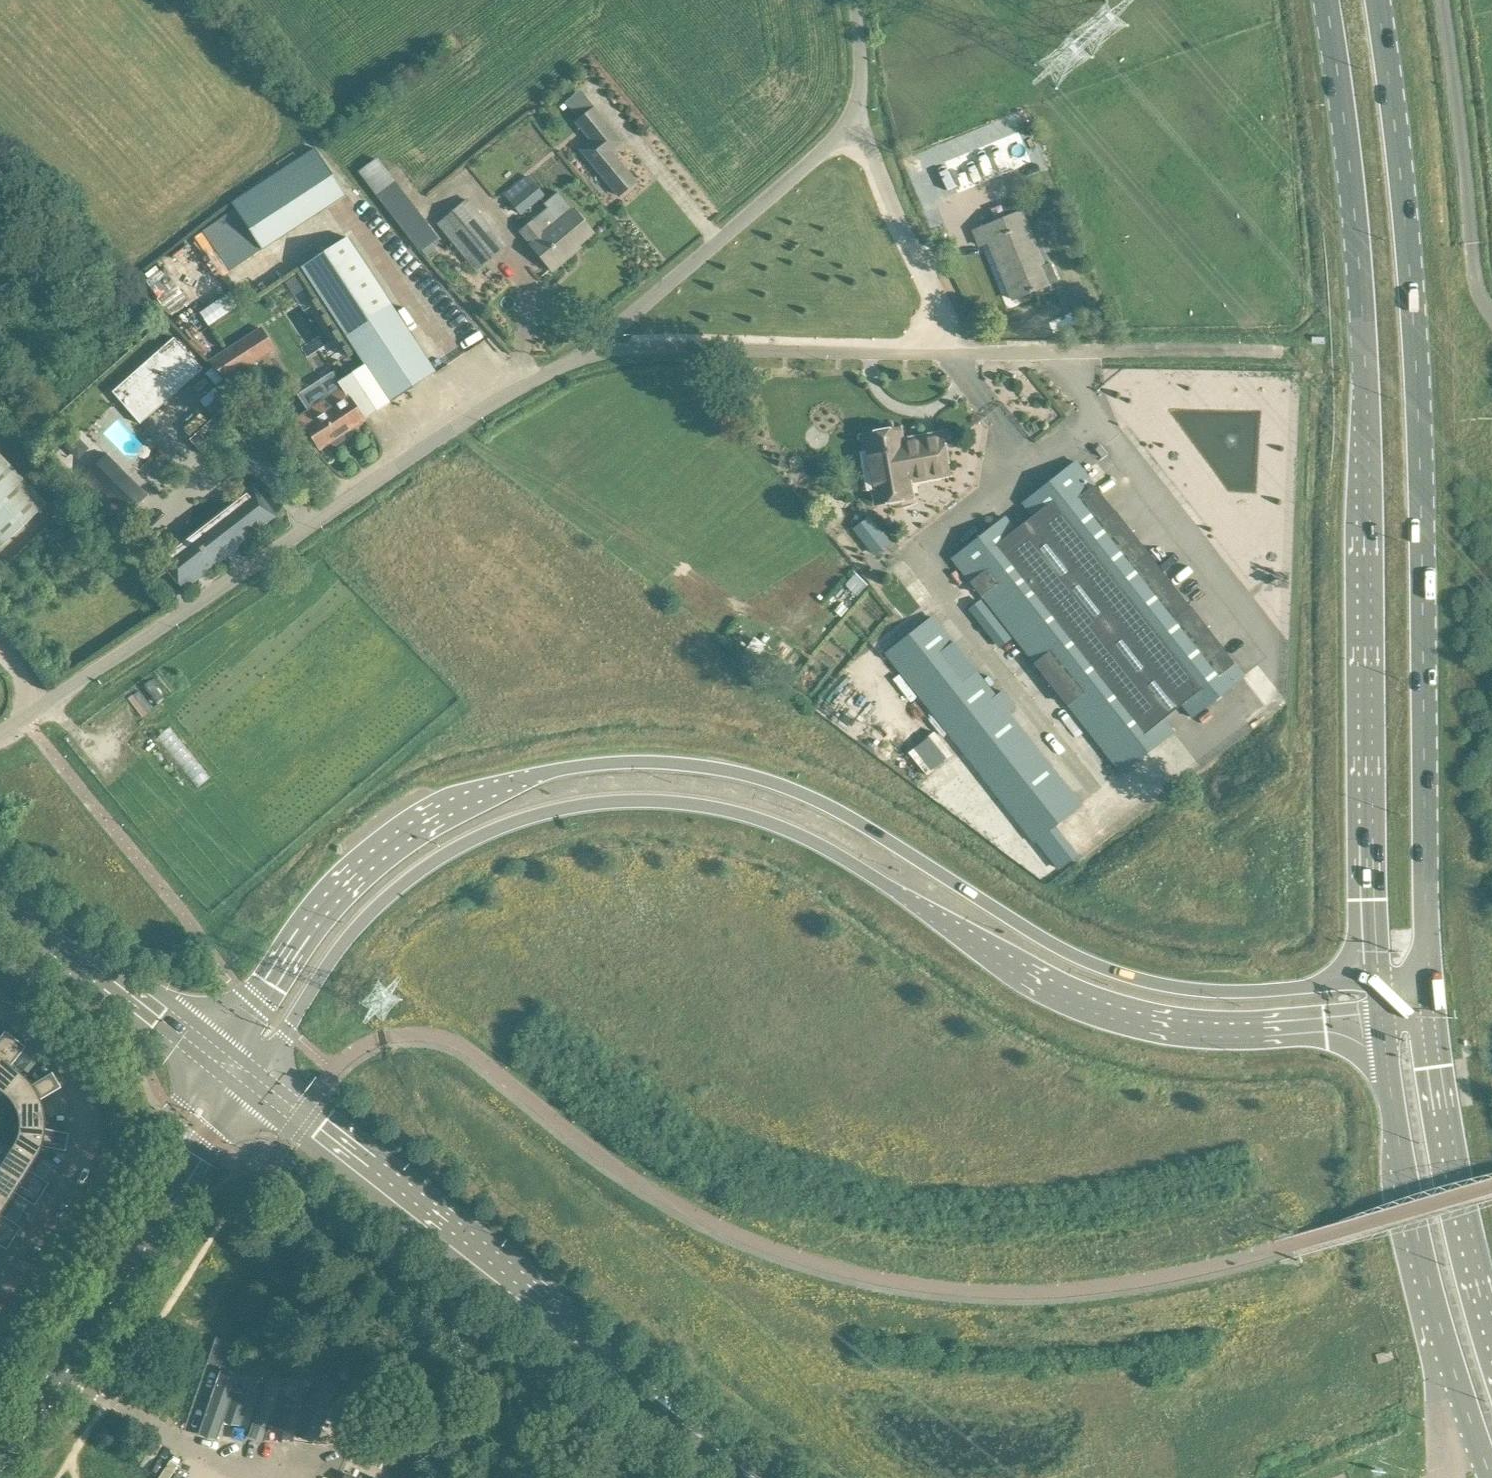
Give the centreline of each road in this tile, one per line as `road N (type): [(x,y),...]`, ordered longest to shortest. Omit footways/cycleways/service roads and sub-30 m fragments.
road 1 (tertiary): [(1372,984),(1220,996),(1106,973),(818,803),(757,776),(624,762),(544,771),(481,791),(412,829),(351,875),(219,1057)]
road 2 (tertiary): [(251,1080),(333,959),(405,879),(522,816),(574,803),(635,800),(750,813),(1109,1009),(1178,1023),(1375,1026)]
road 3 (primary): [(1429,992),(1421,346),(1376,0)]
road 4 (primary): [(1317,0),(1349,215),(1358,341),(1372,984)]
road 5 (unclassified): [(0,734),(590,348)]
road 6 (tertiary): [(755,1477),(251,1080)]
road 7 (primary): [(1375,1026),(1413,1233),(1451,1371),(1491,1473)]
road 8 (unclassified): [(590,348),(967,352)]
road 9 (unclassified): [(590,348),(819,152),(856,104)]
road 10 (residential): [(0,1289),(91,1145),(91,1109),(73,1067),(0,1002)]
road 11 (primary): [(1491,1306),(1455,1164),(1429,992)]
road 12 (unclassified): [(1491,313),(1476,284),(1443,0)]
road 13 (unclassified): [(967,352),(1283,352)]
road 14 (tertiary): [(219,1057),(0,883)]
road 15 (unclassified): [(967,352),(903,232),(856,104)]
road 16 (tertiary): [(219,1057),(180,1113),(103,1273)]
road 17 (tertiary): [(103,1273),(251,1080)]
road 18 (residential): [(48,1358),(194,1454)]
road 19 (residential): [(317,1462),(194,1454)]

